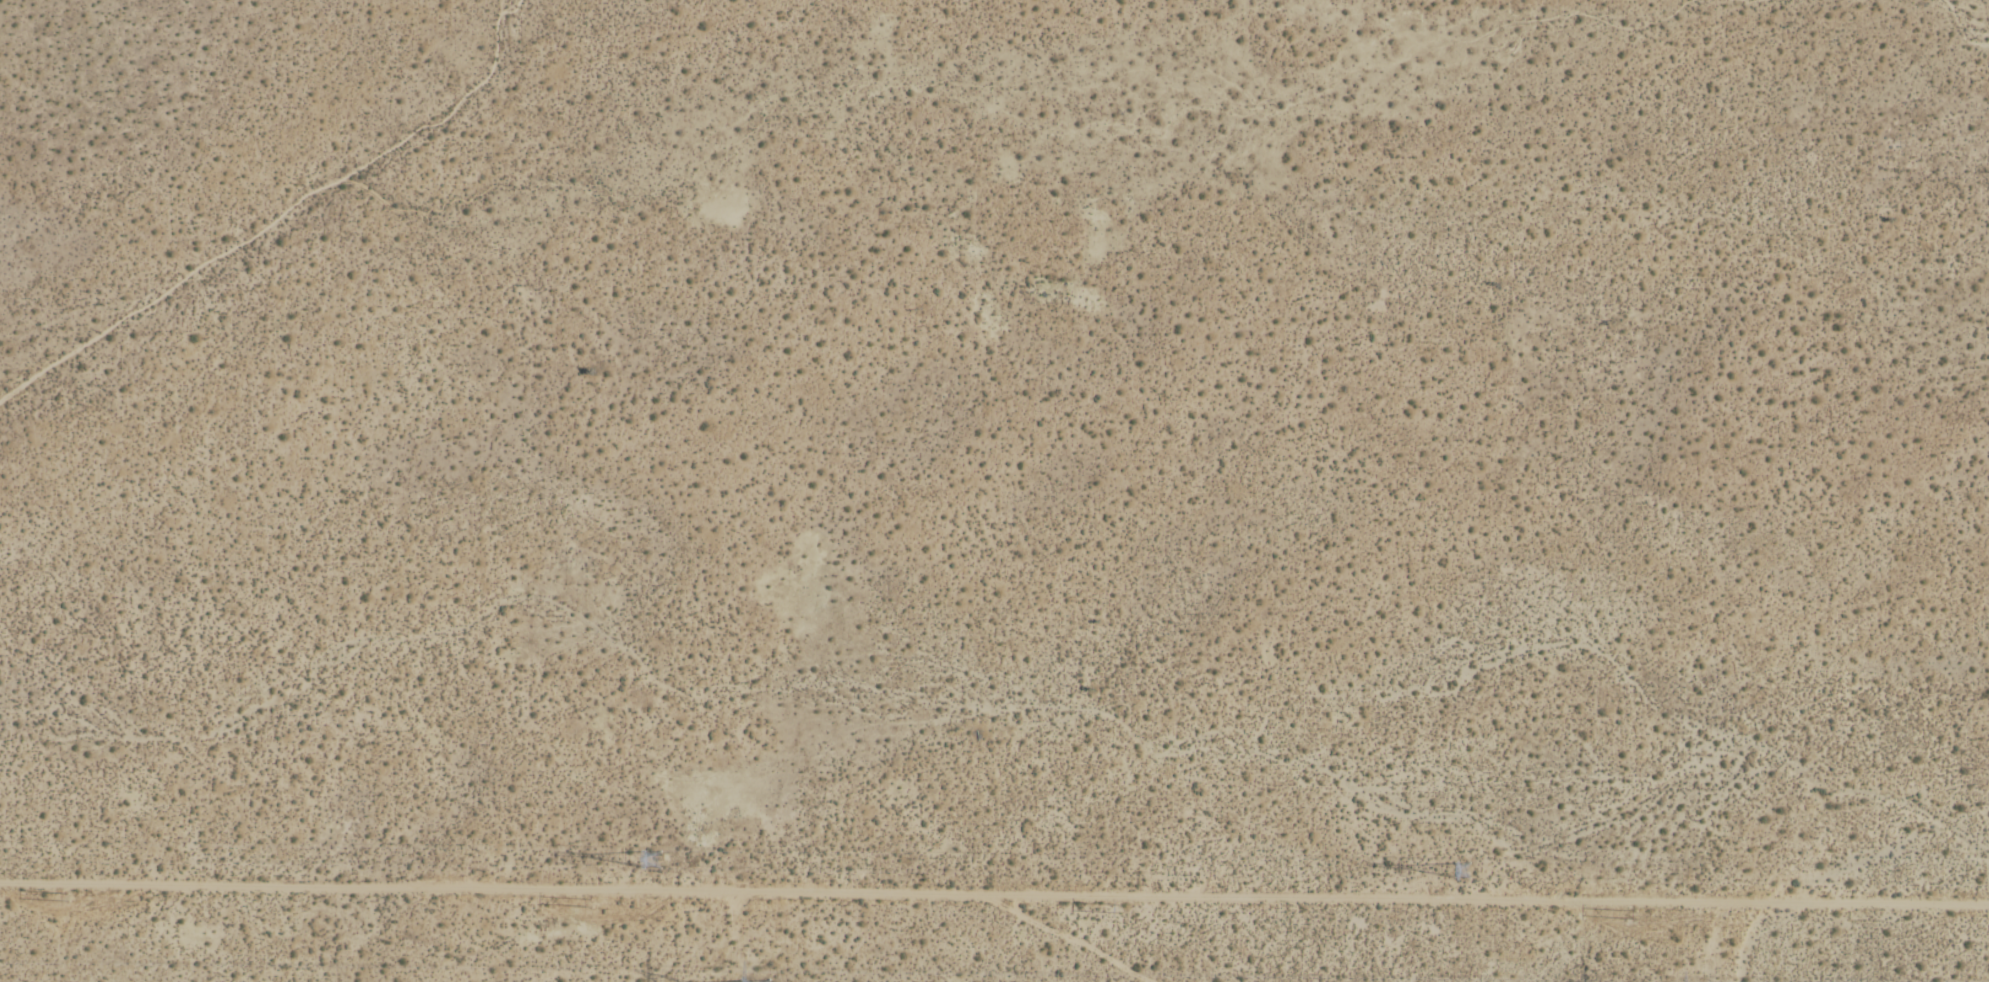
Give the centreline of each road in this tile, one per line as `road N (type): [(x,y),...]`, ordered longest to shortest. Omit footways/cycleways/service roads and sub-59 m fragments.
road 1 (track): [(993,896),(0,881)]

